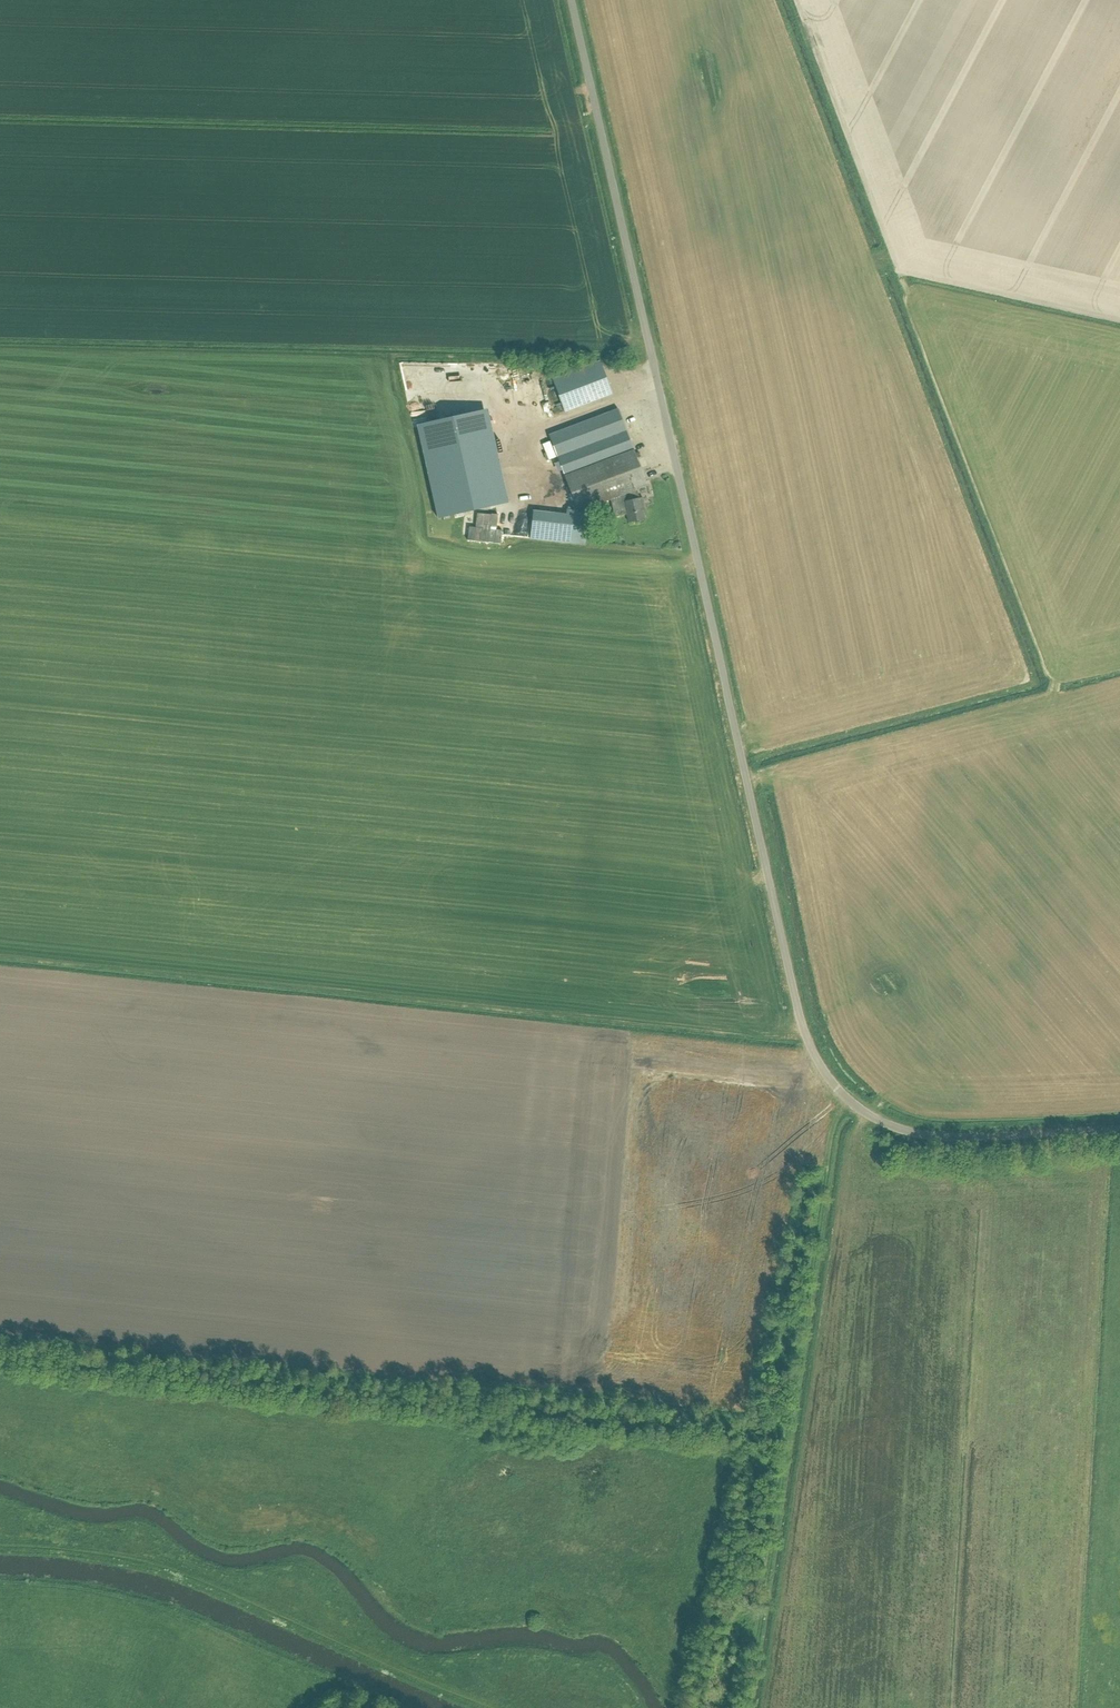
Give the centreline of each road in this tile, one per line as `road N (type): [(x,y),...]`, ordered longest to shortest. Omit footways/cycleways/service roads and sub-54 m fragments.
road 1 (unclassified): [(1119,1129),(916,1134),(858,1110),(819,1065),(571,0)]
road 2 (track): [(0,1543),(161,1563),(493,1707)]
road 3 (track): [(787,1443),(830,1148),(851,1103)]
road 4 (track): [(747,1707),(787,1443)]

